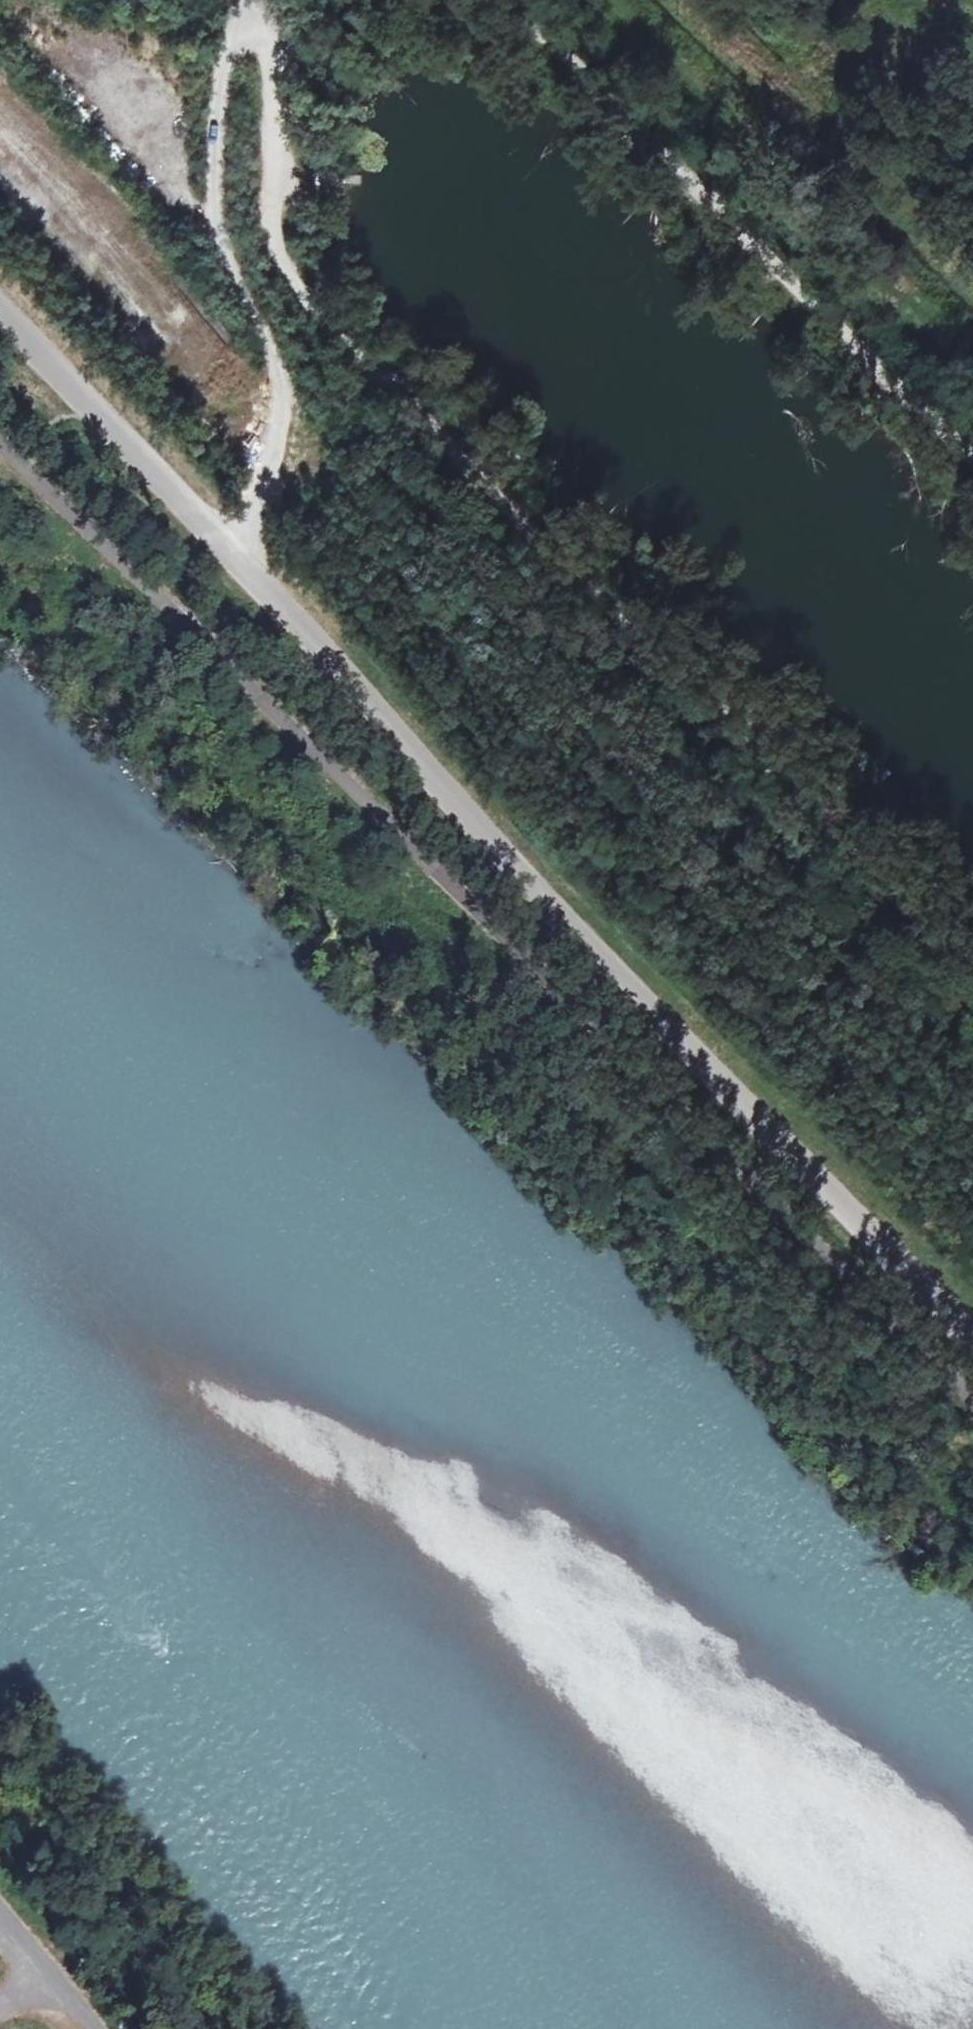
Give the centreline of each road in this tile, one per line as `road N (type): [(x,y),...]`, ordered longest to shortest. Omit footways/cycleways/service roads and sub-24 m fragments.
road 1 (track): [(972,951),(321,326),(270,236),(268,63),(246,0)]
road 2 (track): [(972,459),(509,0)]
road 3 (track): [(289,470),(294,435),(282,387),(219,257),(212,208),(226,64),(247,14)]

